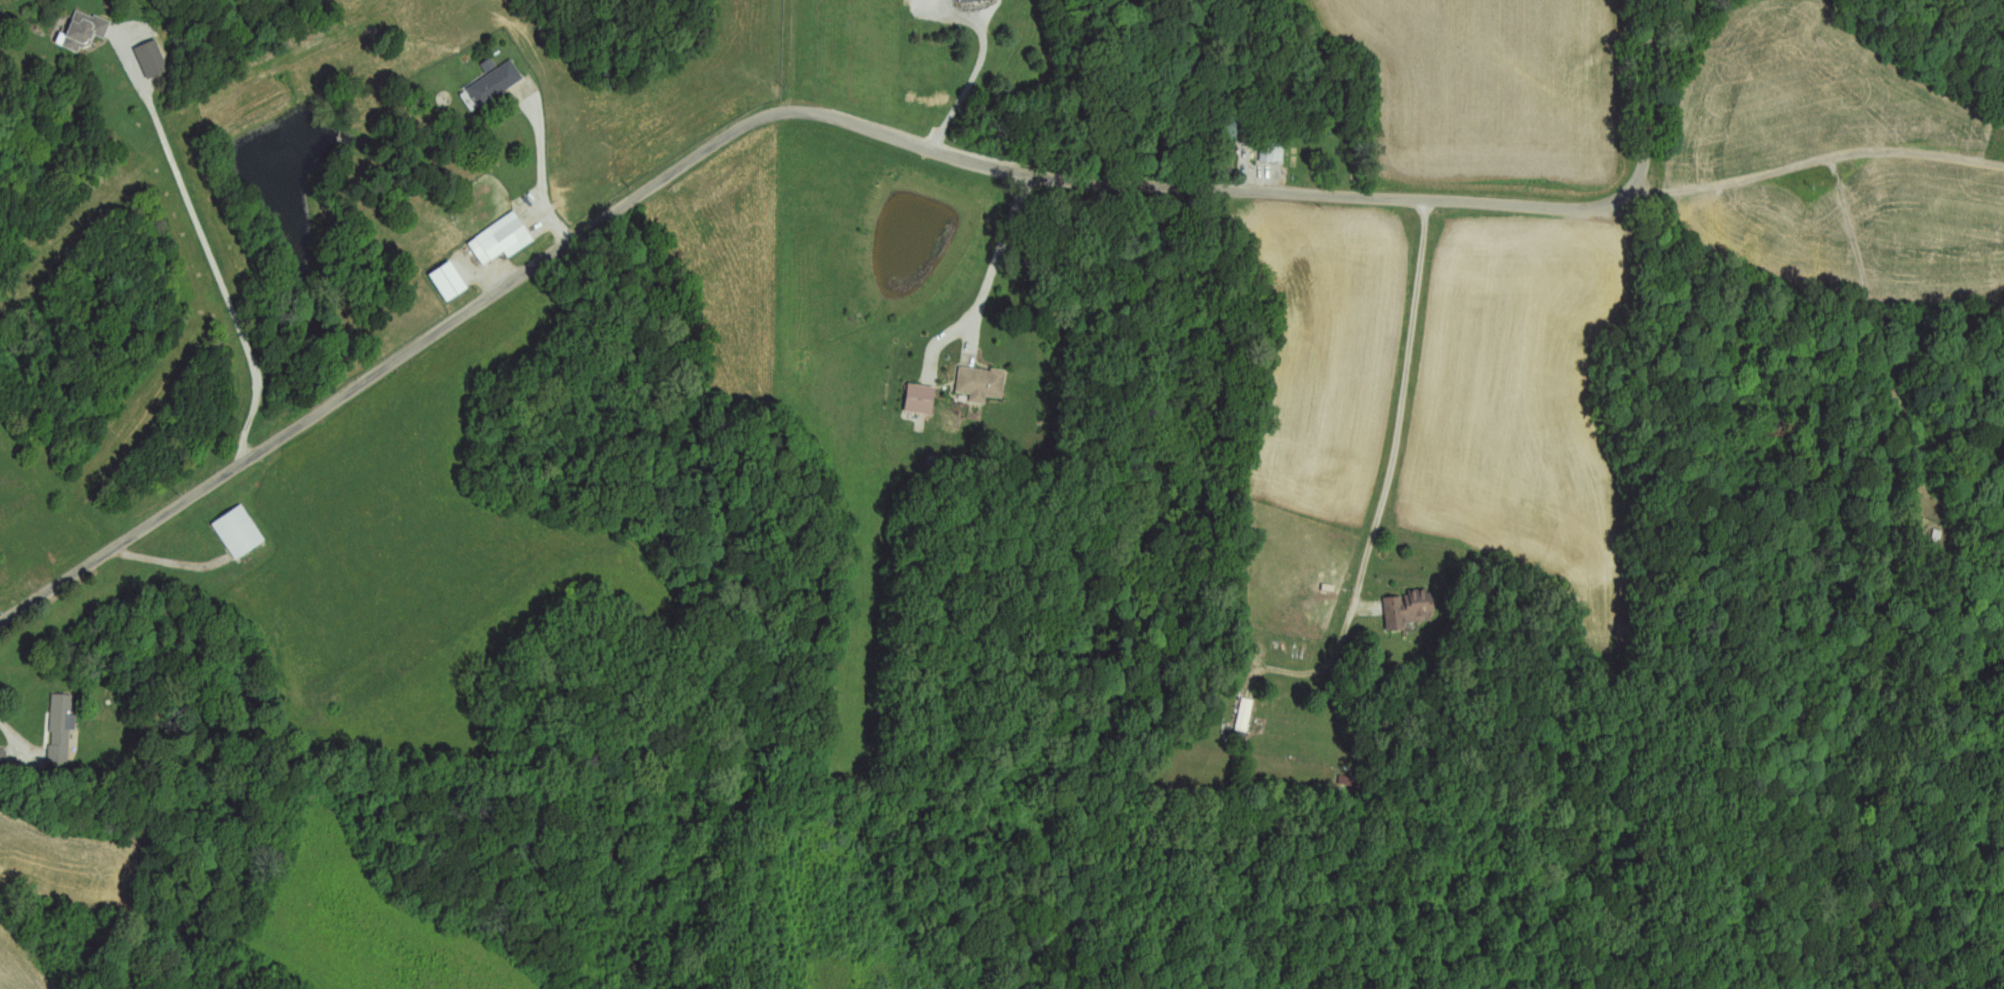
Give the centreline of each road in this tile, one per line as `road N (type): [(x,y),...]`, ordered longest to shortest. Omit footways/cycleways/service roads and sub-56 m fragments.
road 1 (residential): [(0,622),(756,121),(796,113),(835,118),(962,160),(1068,179),(1603,205),(1631,192),(1641,168),(1645,0)]
road 2 (residential): [(2003,134),(1979,128),(1817,139),(1663,160),(1643,144)]

